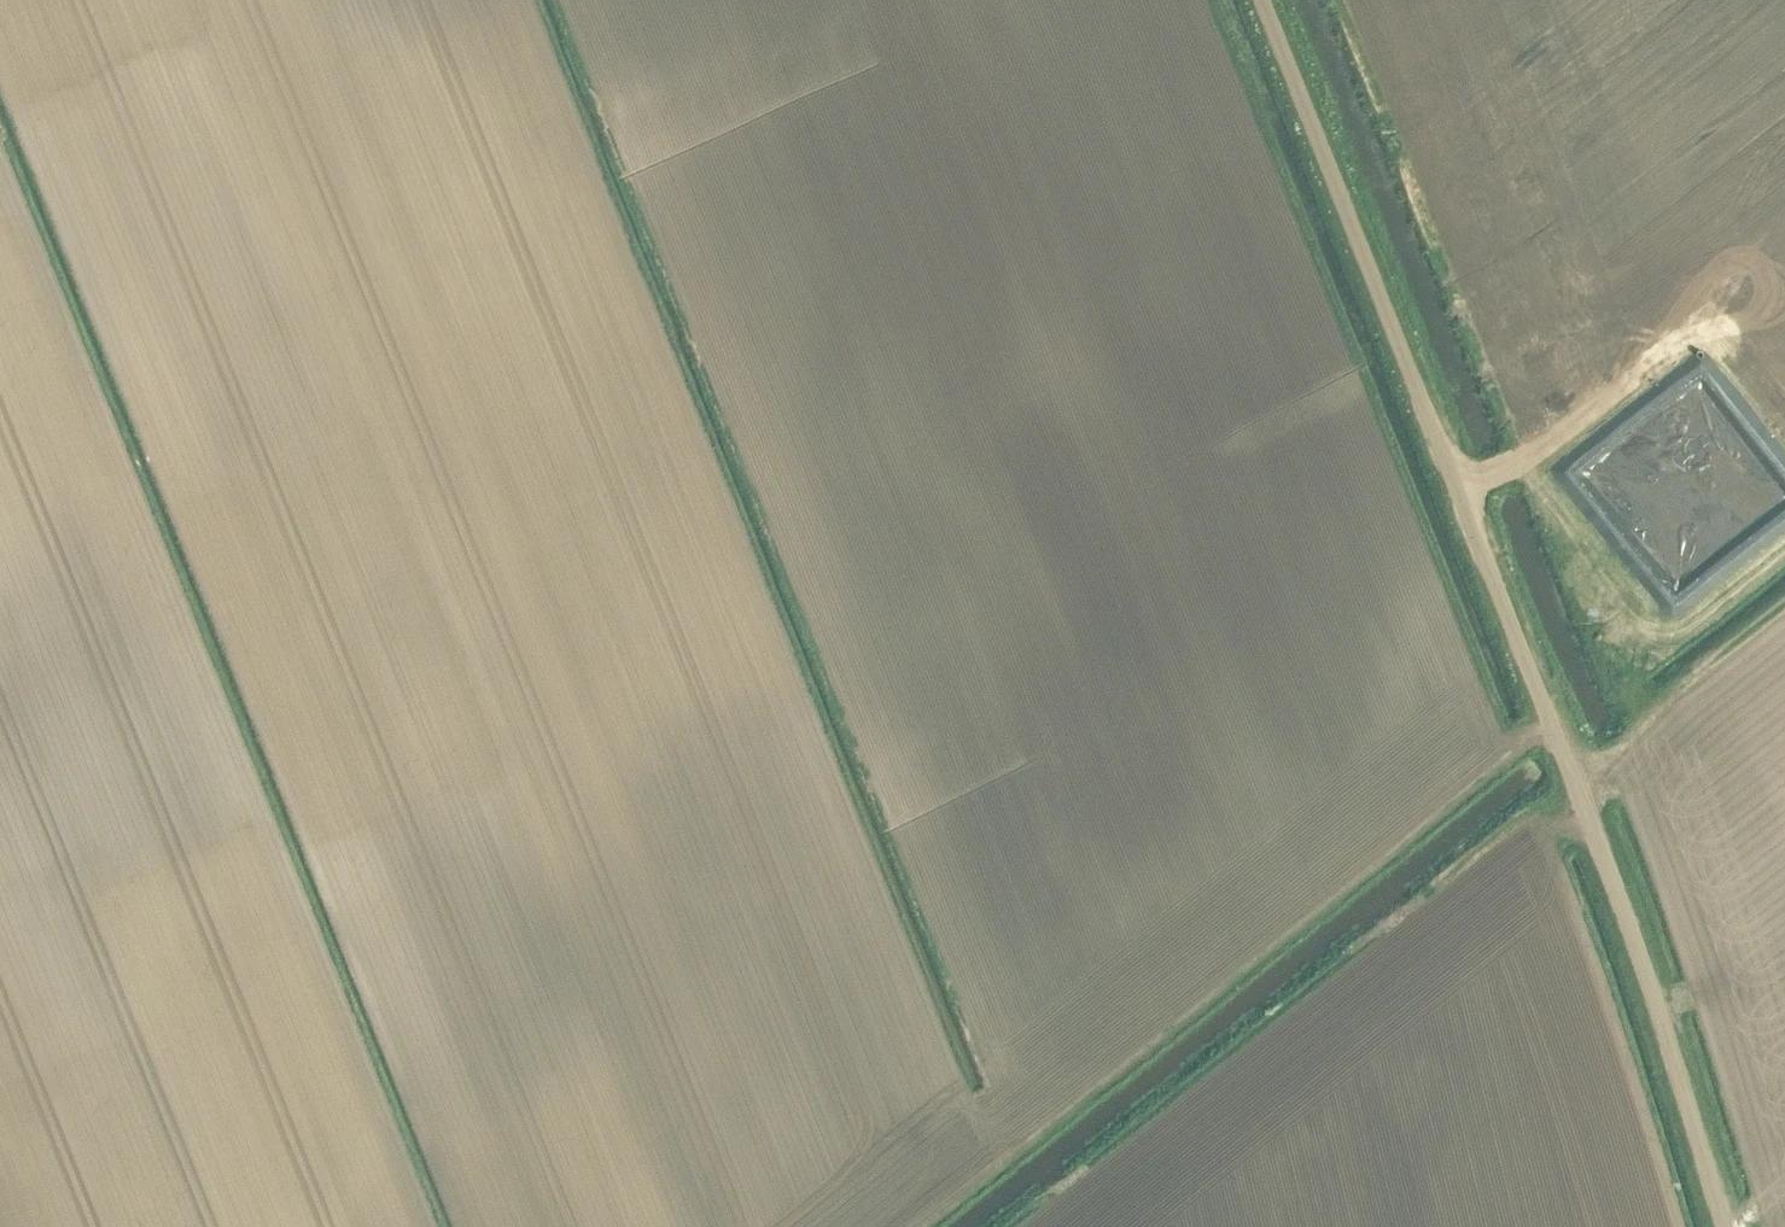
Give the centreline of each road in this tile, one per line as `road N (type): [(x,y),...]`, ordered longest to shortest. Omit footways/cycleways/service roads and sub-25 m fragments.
road 1 (unclassified): [(1725,1226),(1620,897),(1267,0)]
road 2 (track): [(1550,722),(1784,538)]

